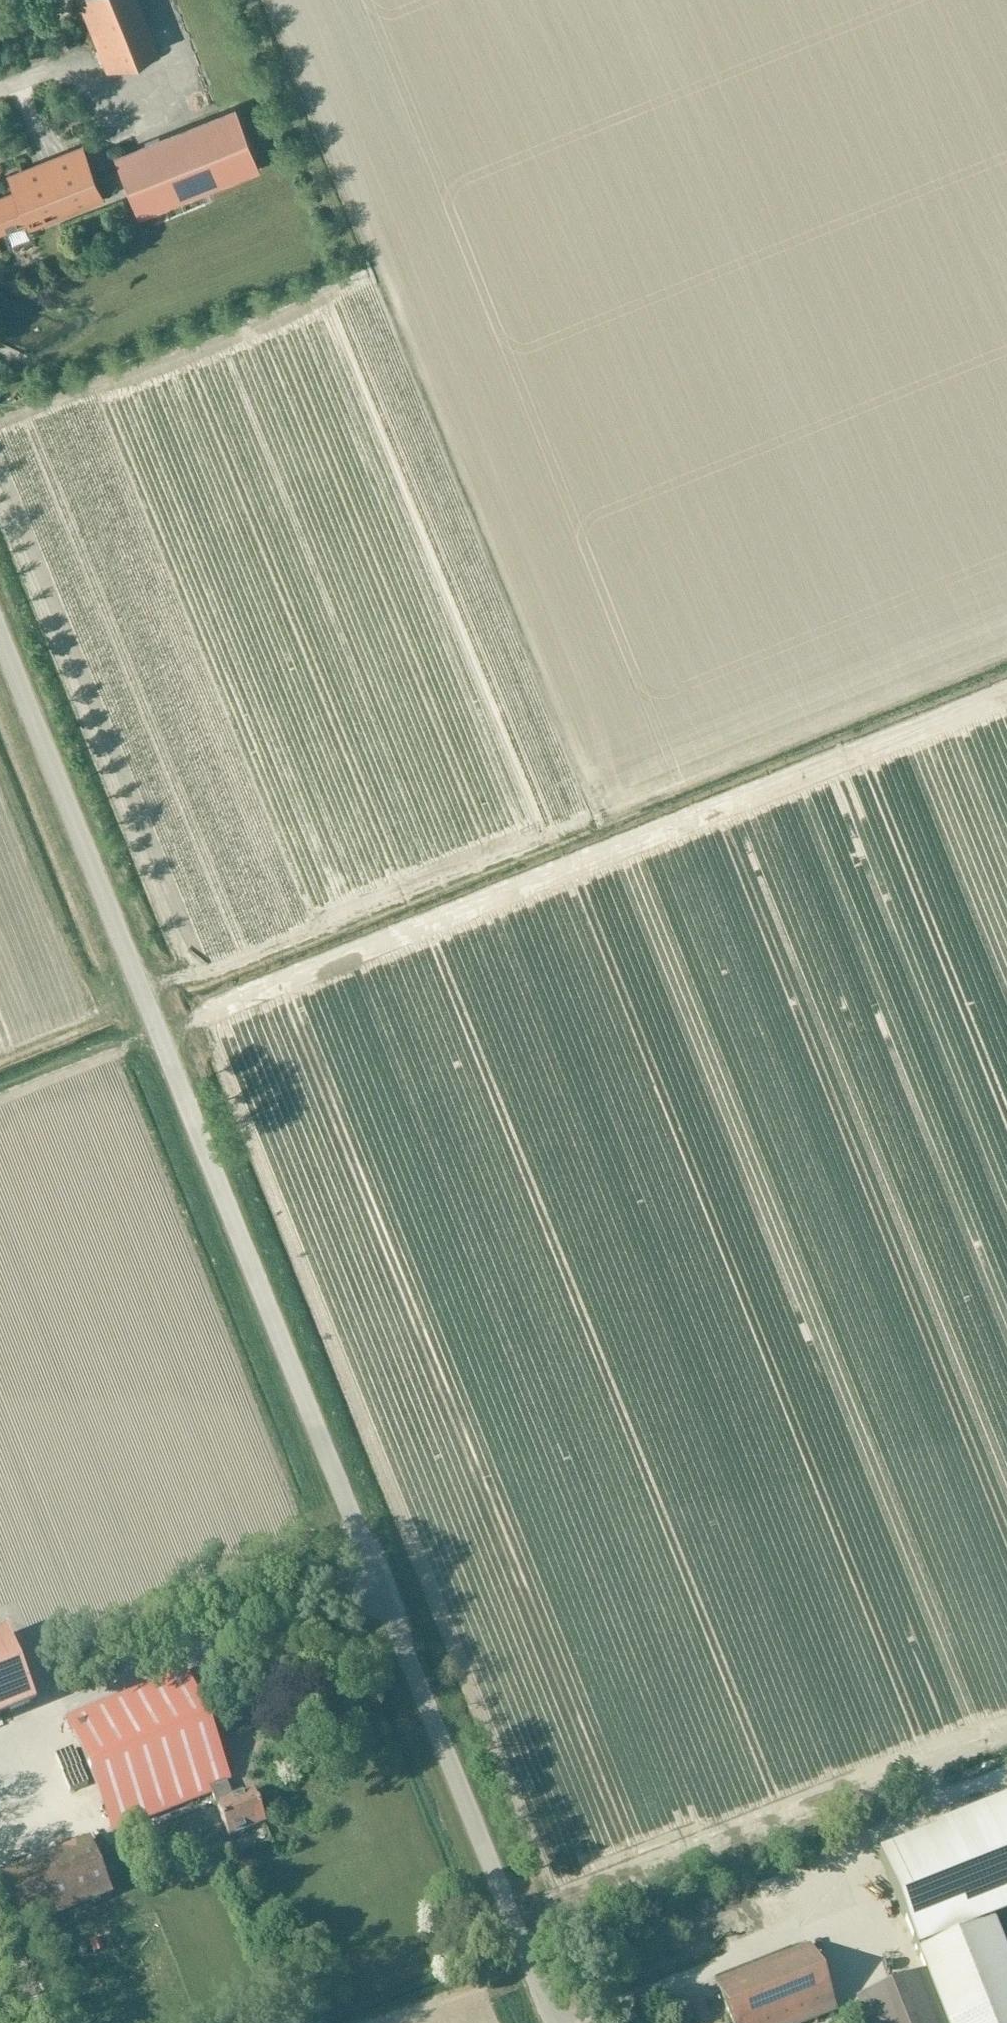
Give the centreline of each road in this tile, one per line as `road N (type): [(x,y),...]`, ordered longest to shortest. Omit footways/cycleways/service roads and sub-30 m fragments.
road 1 (unclassified): [(556,2022),(0,634)]

